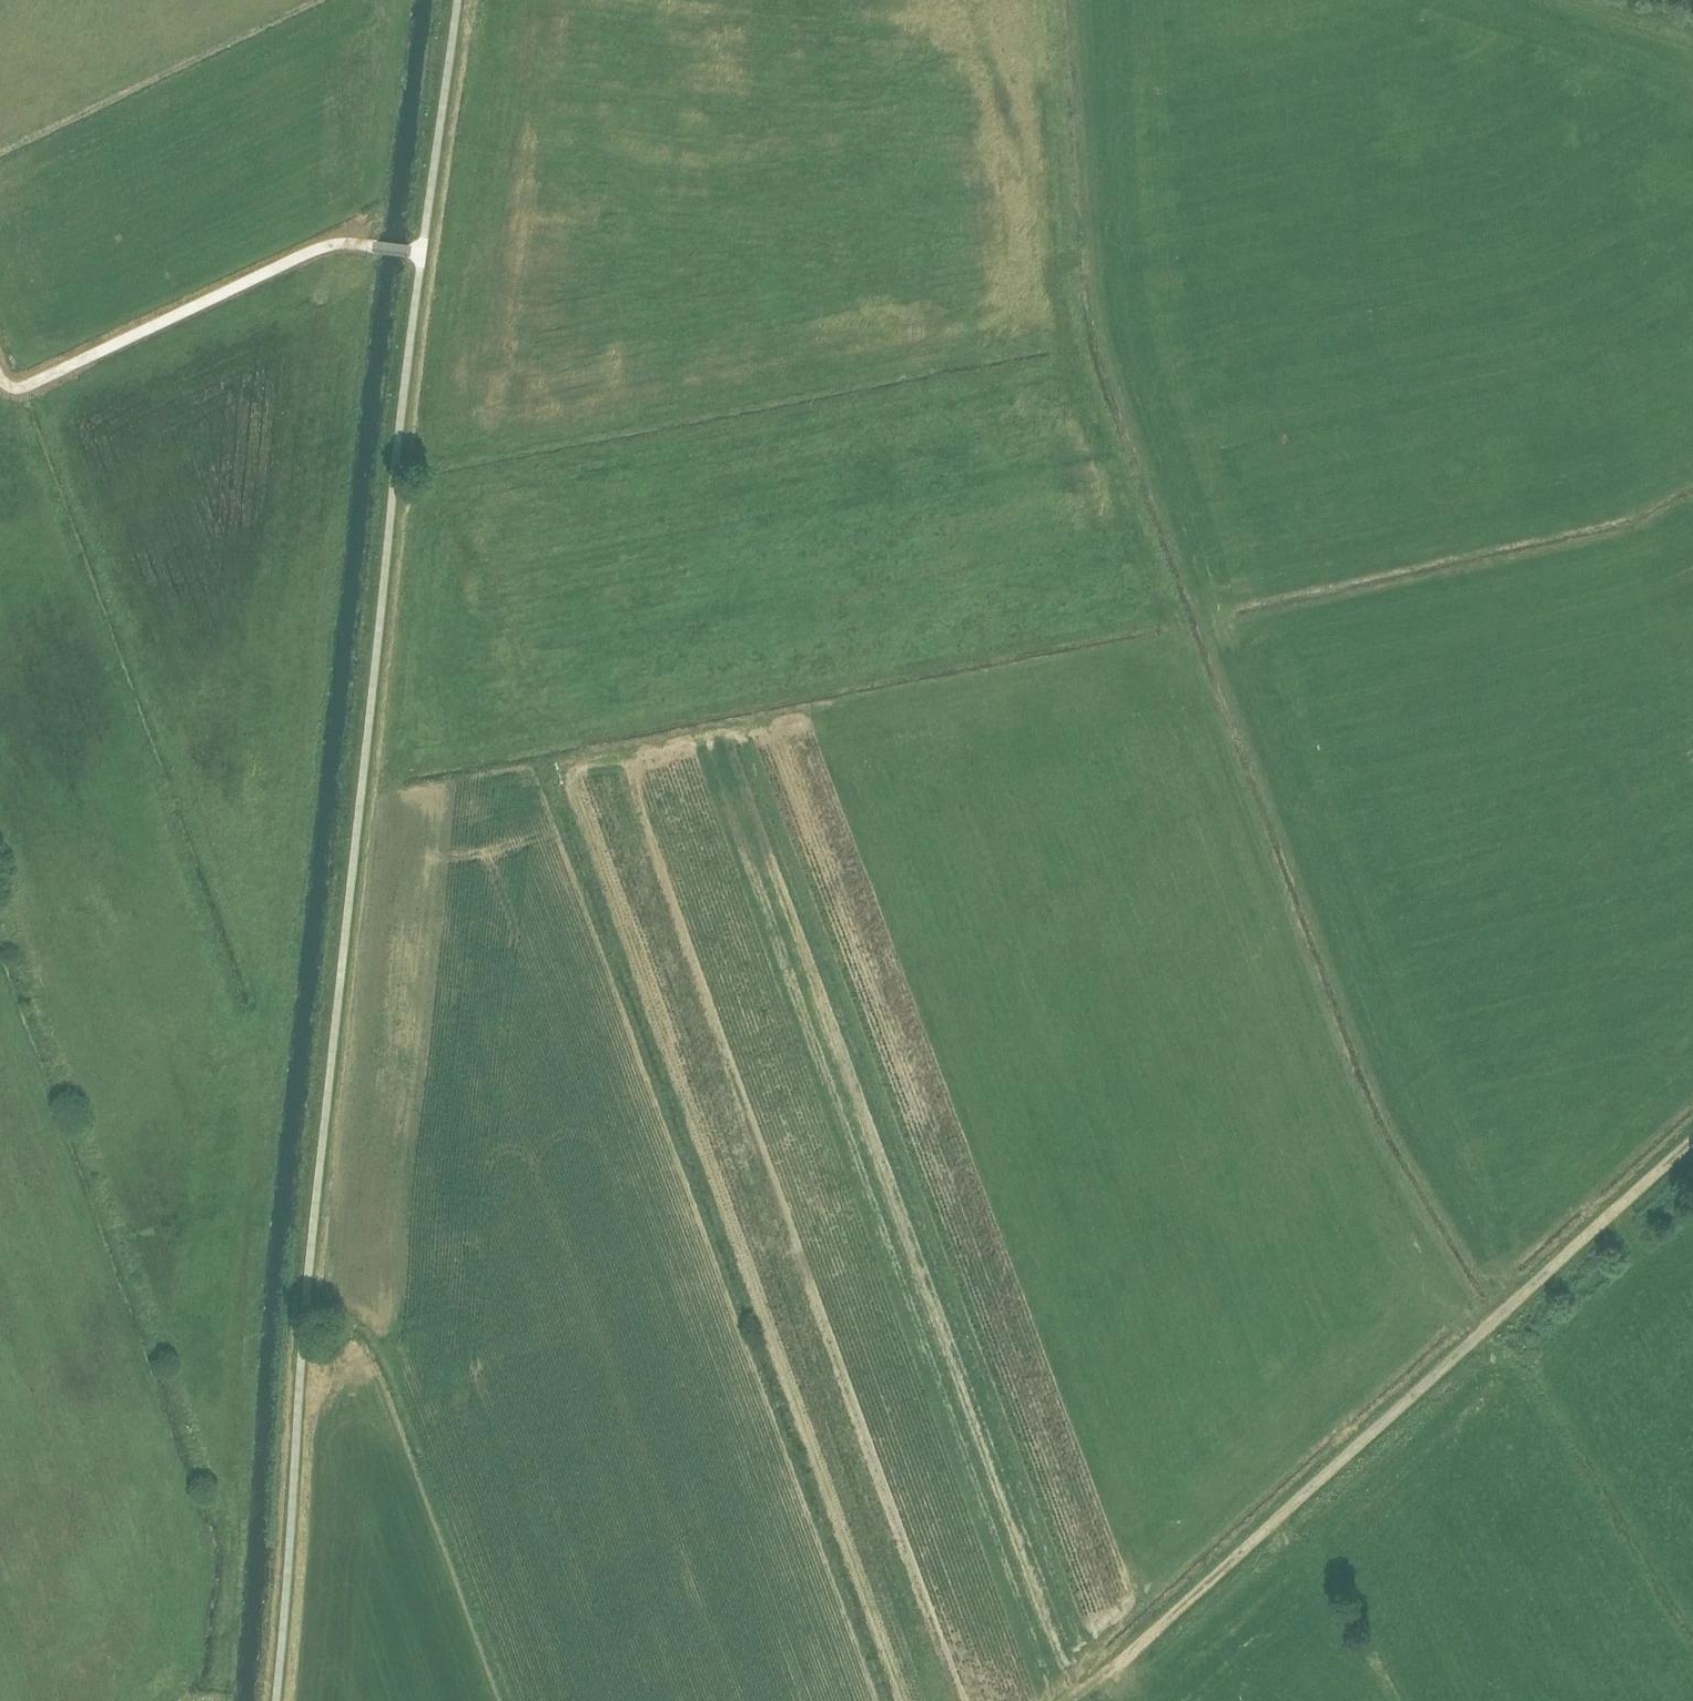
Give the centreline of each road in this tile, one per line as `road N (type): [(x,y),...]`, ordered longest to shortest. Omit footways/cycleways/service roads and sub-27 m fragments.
road 1 (track): [(1065,1700),(1692,1132)]

